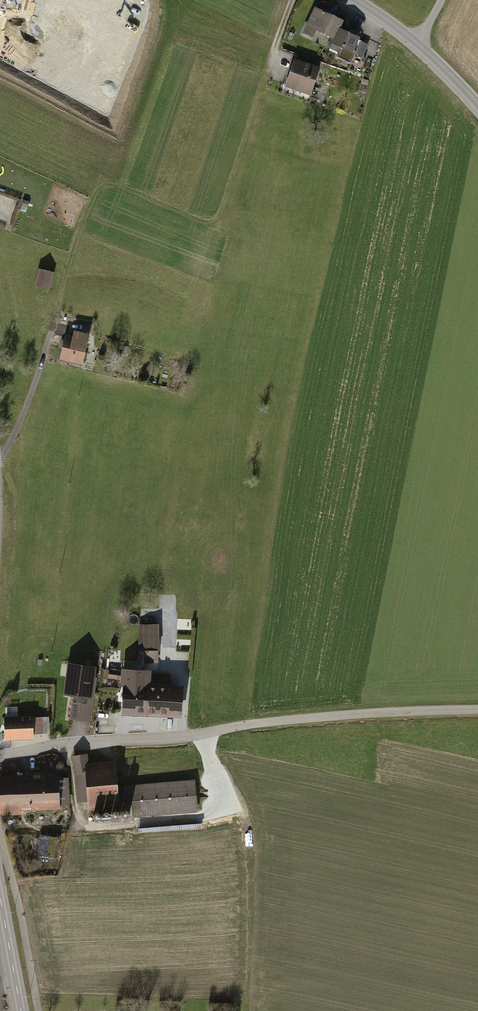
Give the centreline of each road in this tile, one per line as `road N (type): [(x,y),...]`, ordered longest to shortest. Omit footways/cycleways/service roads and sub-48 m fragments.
road 1 (residential): [(0,756),(356,715),(477,711)]
road 2 (tertiary): [(477,108),(415,44),(352,0)]

